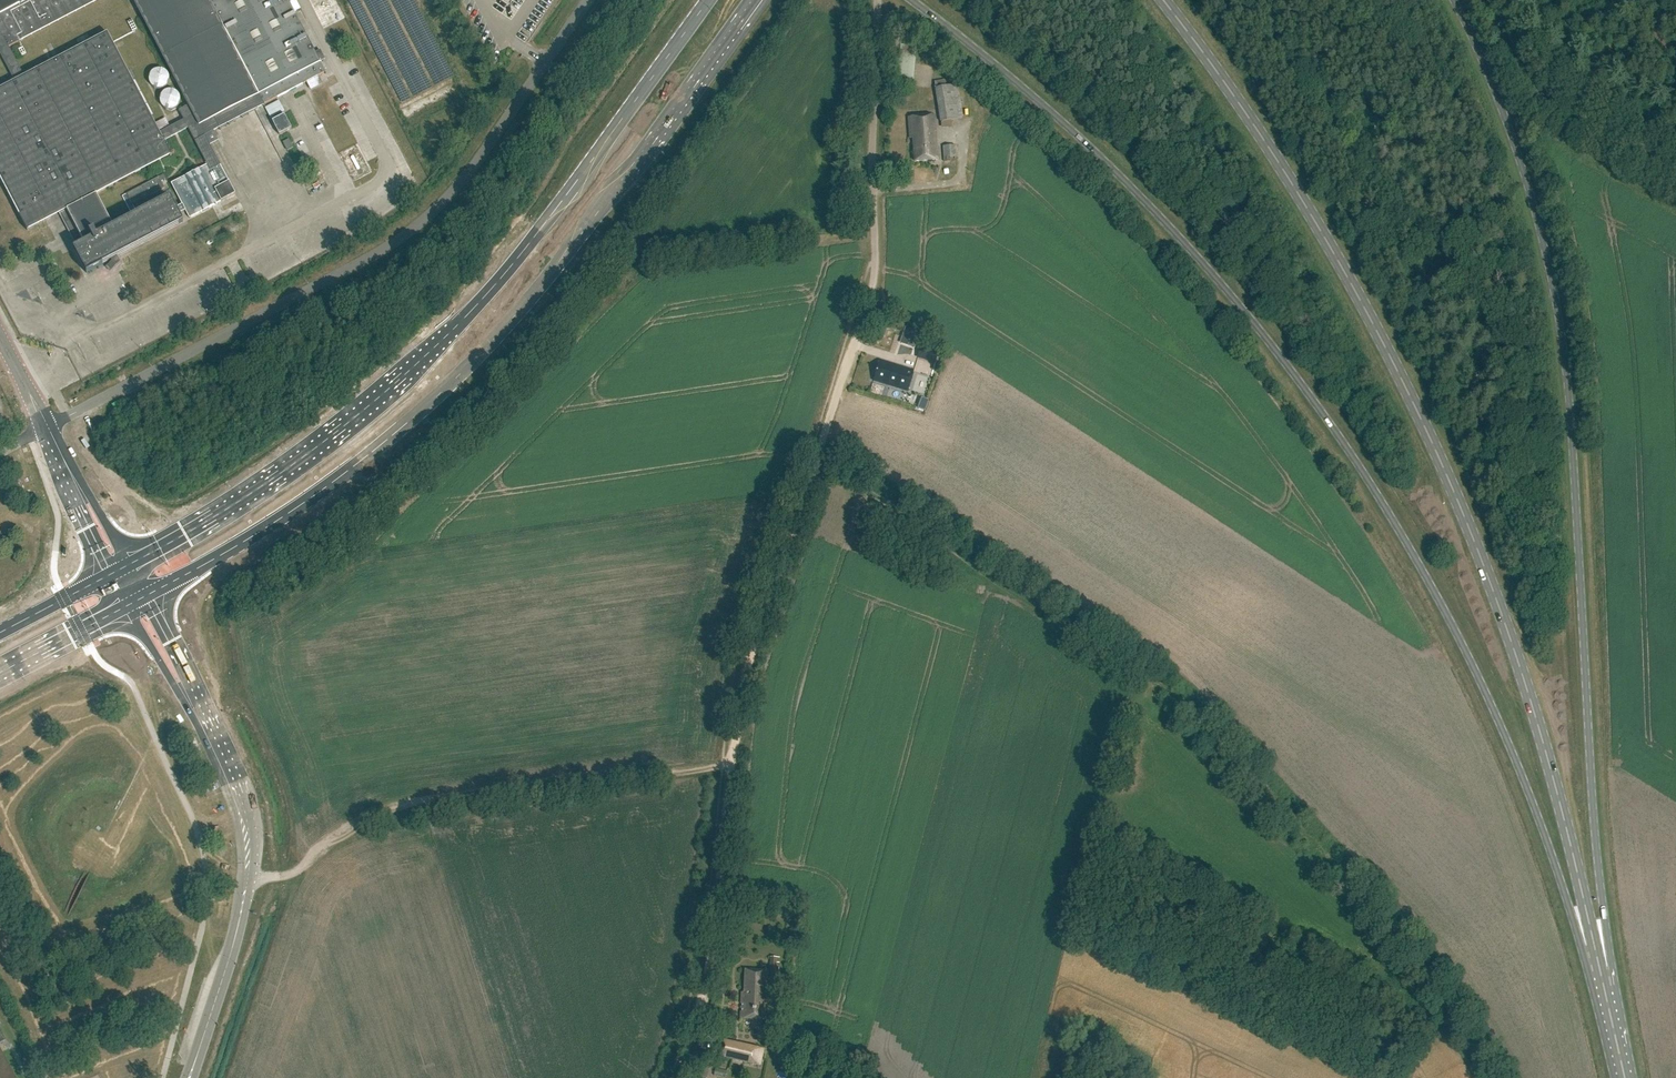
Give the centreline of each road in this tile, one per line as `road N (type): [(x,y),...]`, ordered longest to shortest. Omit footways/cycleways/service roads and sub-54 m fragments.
road 1 (primary): [(911,0),(1107,164),(1180,237),(1321,408),(1417,556),(1493,710),(1608,1002)]
road 2 (secondary): [(1608,1002),(1559,791),(1510,634),(1439,454),(1326,237),(1164,0)]
road 3 (primary): [(1608,1002),(1557,311),(1522,165),(1454,0)]
road 4 (track): [(816,461),(1173,691),(1437,981),(1485,1077)]
road 5 (primary): [(152,593),(355,466),(481,354),(603,205),(753,0)]
road 6 (primary): [(708,0),(528,245),(416,367),(282,474),(134,562)]
road 7 (unclassified): [(44,429),(393,243),(432,213),(589,0)]
road 8 (track): [(876,253),(869,305),(745,677),(733,766)]
road 9 (track): [(249,877),(292,873),(391,806),(634,771),(733,766)]
road 10 (tertiary): [(189,1077),(241,925),(249,877),(248,830),(237,791),(196,710)]
road 11 (track): [(733,766),(711,947),(679,1077)]
road 12 (track): [(1675,163),(1534,87),(1480,0)]
road 13 (unclassified): [(876,253),(878,0)]
road 14 (primary): [(0,673),(126,607)]
road 15 (tertiary): [(196,710),(152,593)]
road 16 (tertiary): [(126,607),(196,710)]
road 17 (primary): [(109,575),(0,632)]

